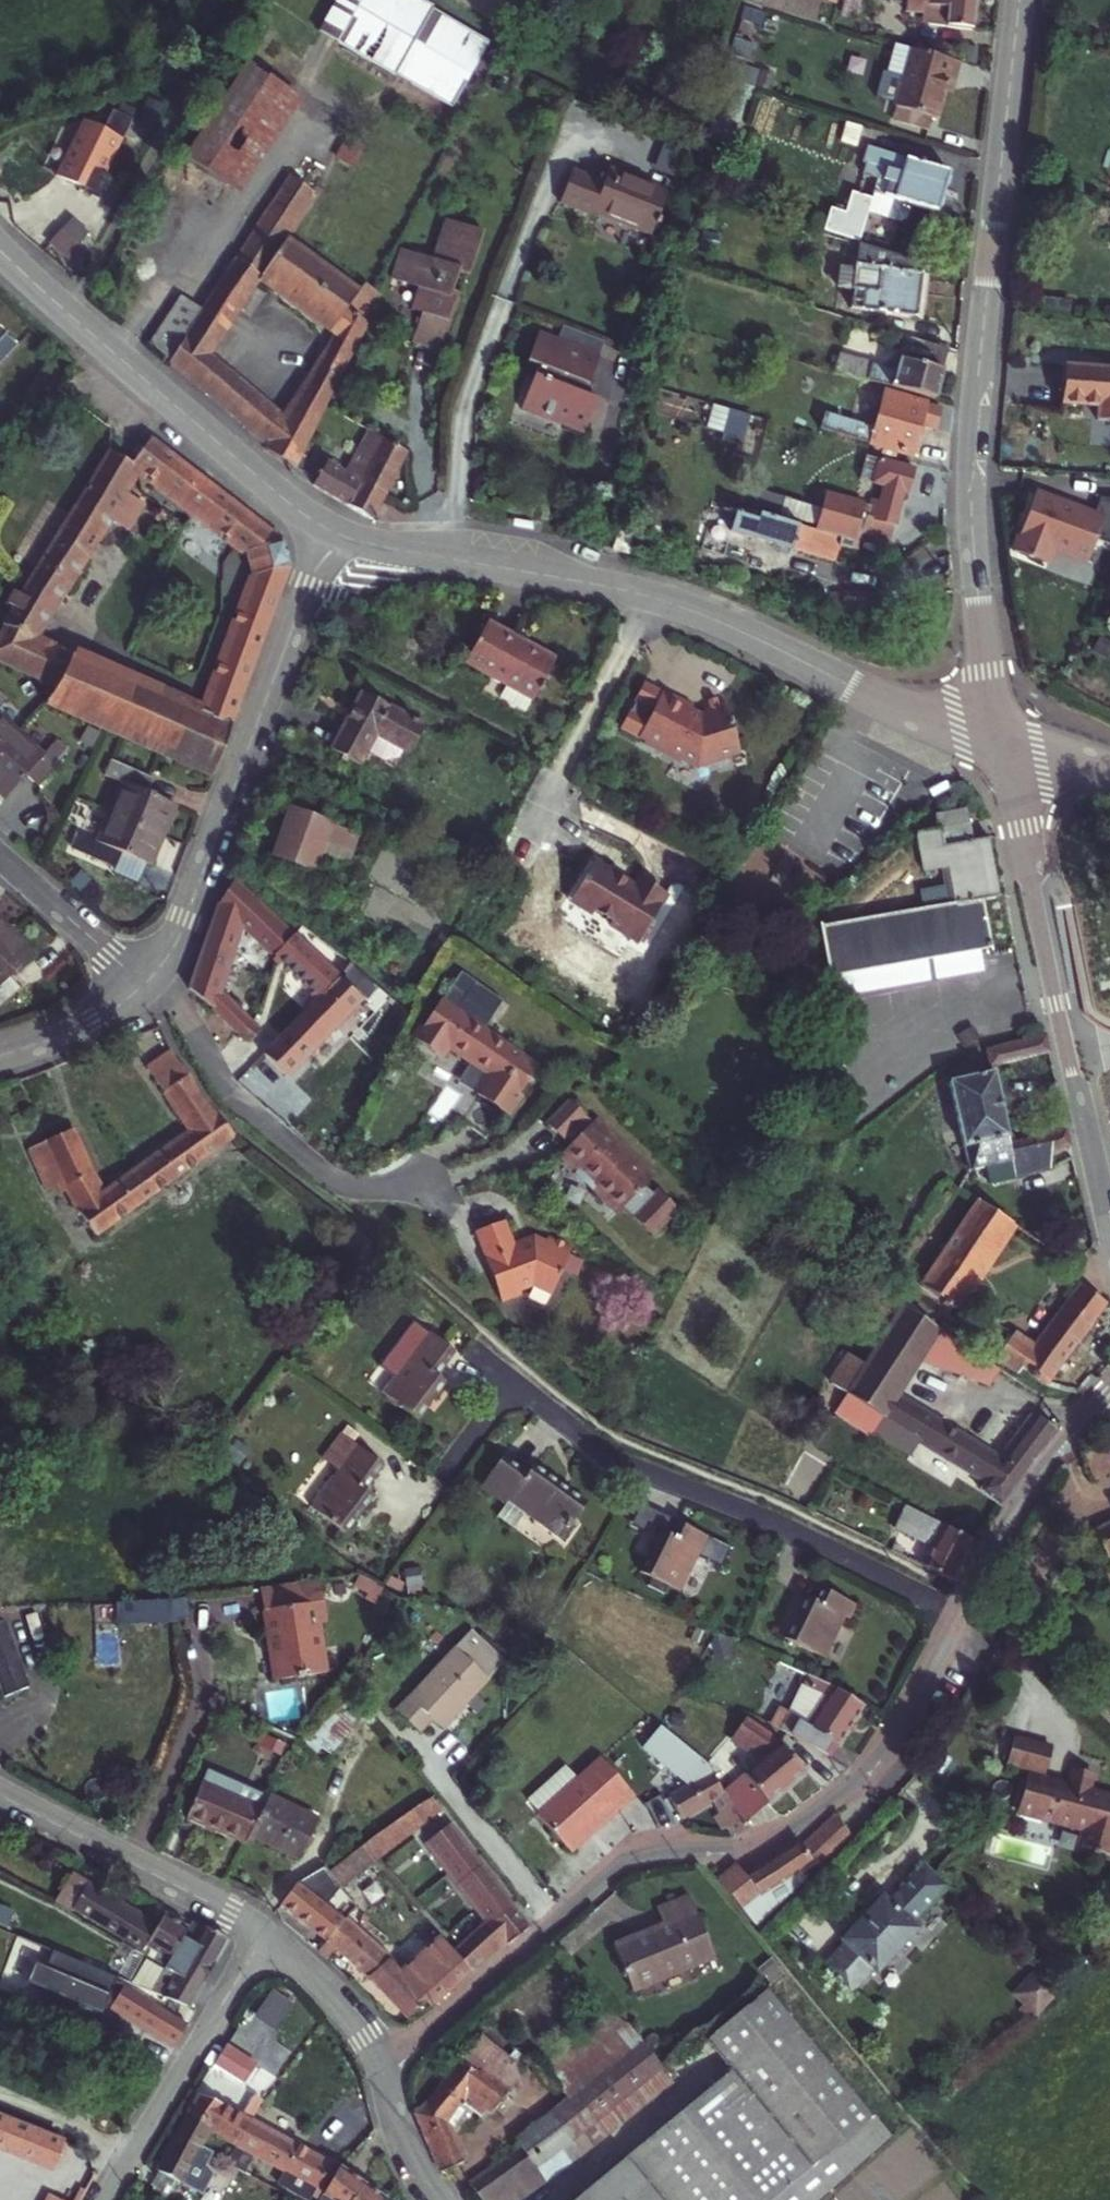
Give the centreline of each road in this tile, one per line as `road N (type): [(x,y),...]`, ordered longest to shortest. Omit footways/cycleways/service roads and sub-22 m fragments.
road 1 (residential): [(961,1613),(898,1731),(820,1810),(767,1840),(651,1853),(618,1865),(423,2040),(379,2064)]
road 2 (tertiary): [(1006,748),(978,603),(971,476),(1019,0)]
road 3 (tertiary): [(1006,748),(891,705),(672,603),(327,529)]
road 4 (residential): [(961,1613),(613,1453),(516,1380)]
road 5 (tertiary): [(1006,748),(1109,1225)]
road 6 (residential): [(327,529),(173,951)]
road 7 (tertiary): [(327,529),(285,502),(0,250)]
road 8 (residential): [(173,951),(202,1048),(246,1108),(340,1184),(428,1181)]
road 9 (track): [(253,0),(75,319)]
road 10 (residential): [(106,2199),(262,1935)]
road 11 (residential): [(0,1796),(262,1935)]
road 12 (residential): [(1109,1393),(1044,1470),(961,1613)]
road 13 (residential): [(0,855),(145,988)]
road 14 (residential): [(262,1935),(334,1997),(379,2064)]
road 15 (residential): [(145,988),(94,1023),(0,1056)]
road 16 (residential): [(379,2064),(402,2139),(439,2199)]

